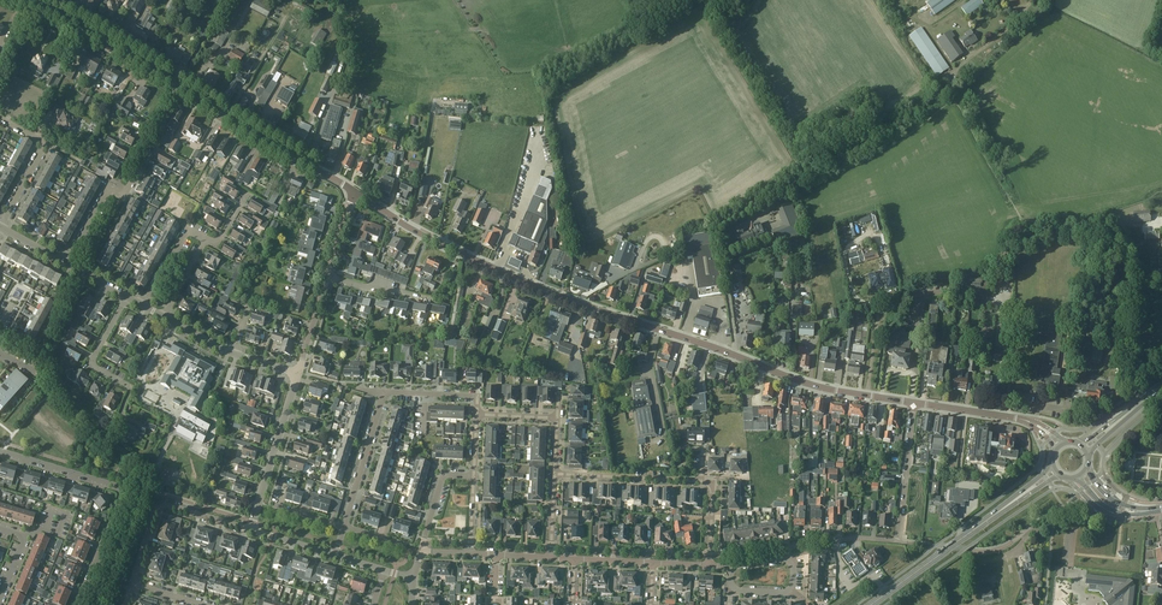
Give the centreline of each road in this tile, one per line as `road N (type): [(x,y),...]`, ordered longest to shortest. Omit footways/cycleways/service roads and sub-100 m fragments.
road 1 (tertiary): [(914,403),(794,380),(578,303),(438,242),(356,192)]
road 2 (tertiary): [(356,192),(96,39),(13,0)]
road 3 (residential): [(0,450),(122,490),(80,604)]
road 4 (unclassified): [(792,547),(899,542),(914,403)]
road 5 (residential): [(298,372),(356,192)]
road 6 (primary): [(872,604),(1022,496)]
road 7 (residential): [(132,584),(162,506),(251,530)]
road 8 (residential): [(251,530),(298,372)]
road 9 (residential): [(66,264),(108,187),(123,195),(149,149)]
road 10 (residential): [(0,118),(44,142),(0,228)]
road 11 (residential): [(555,474),(701,481)]
road 12 (residential): [(731,582),(740,591),(778,593),(792,583),(785,560),(733,569)]
road 13 (residential): [(344,527),(384,394)]
road 14 (track): [(1031,0),(984,49),(937,81)]
road 15 (tertiary): [(1034,424),(914,403)]
road 16 (residential): [(131,387),(93,364),(127,297)]

